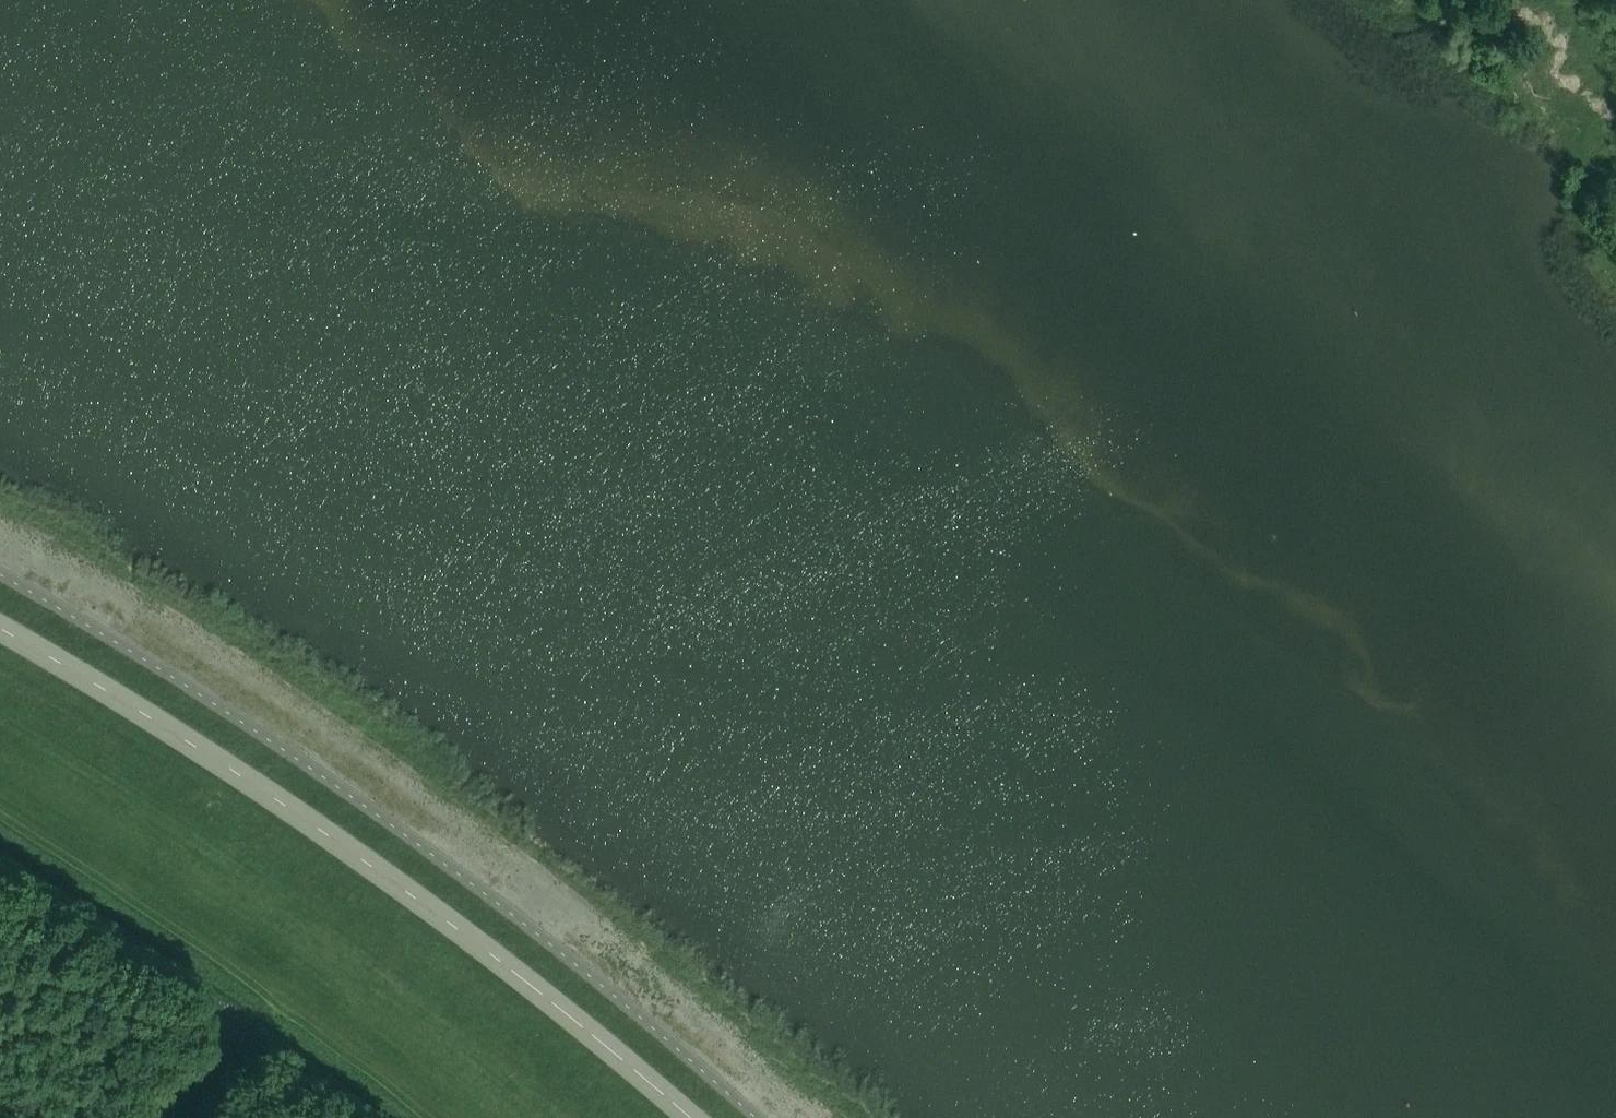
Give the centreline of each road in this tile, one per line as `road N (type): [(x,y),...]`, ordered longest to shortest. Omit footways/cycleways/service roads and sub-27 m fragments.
road 1 (tertiary): [(0,629),(358,855),(691,1117)]

